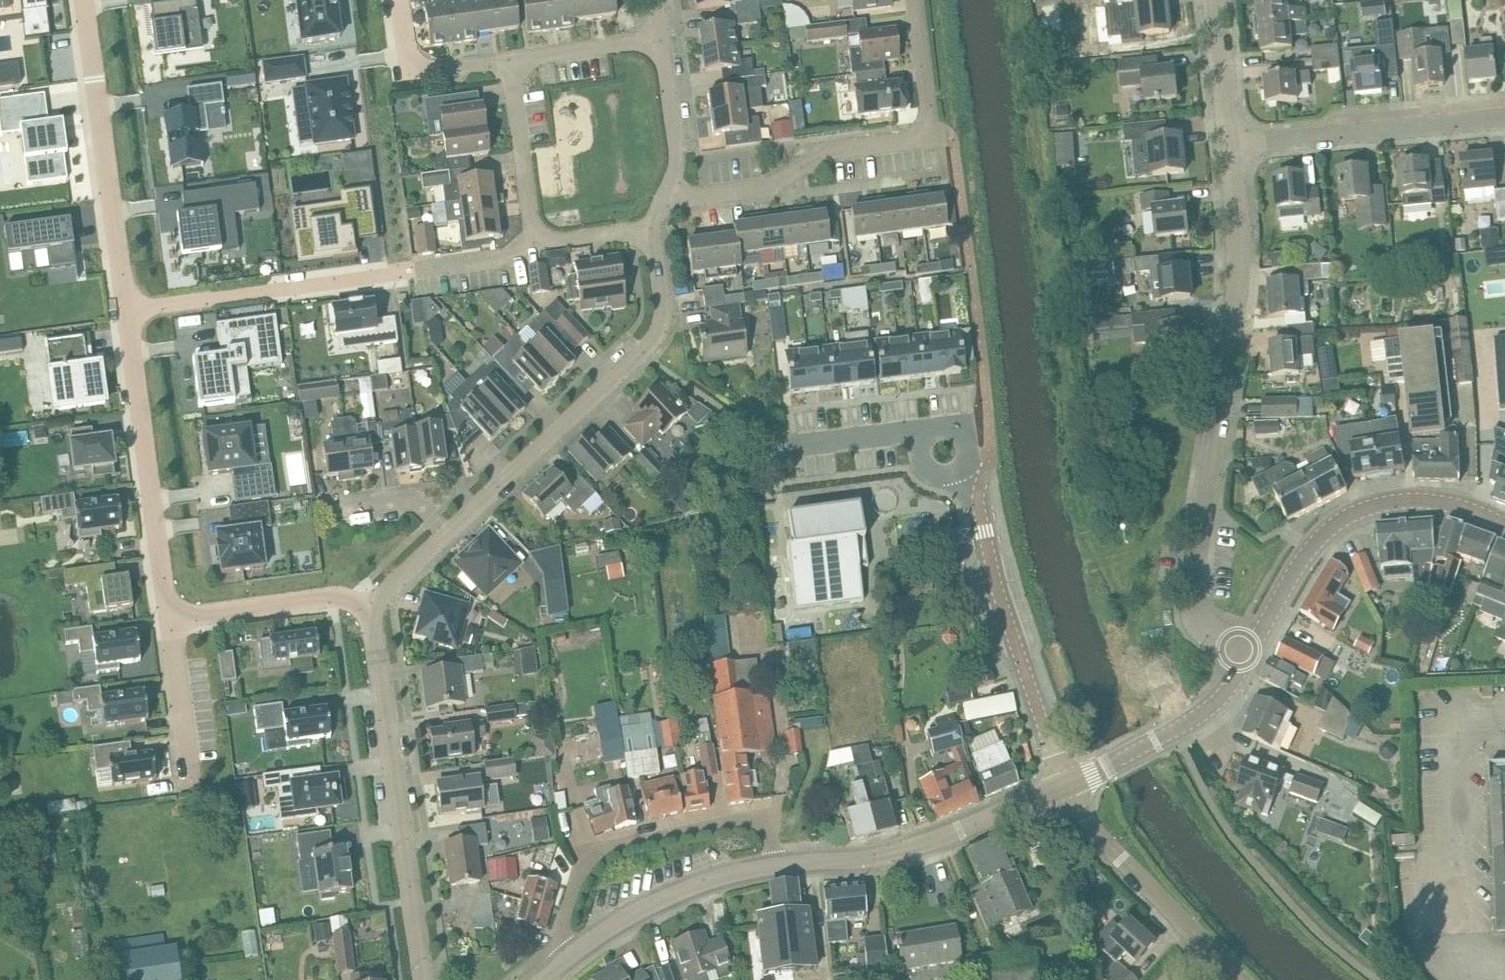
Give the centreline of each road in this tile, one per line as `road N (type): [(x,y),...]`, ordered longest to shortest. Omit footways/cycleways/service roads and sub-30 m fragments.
road 1 (residential): [(1247,655),(1209,634),(1189,604),(1238,277),(1232,164),(1242,144)]
road 2 (residential): [(128,309),(510,256),(535,242)]
road 3 (residential): [(667,191),(764,186),(816,155),(927,131),(914,0)]
road 4 (residential): [(449,535),(664,333),(650,228)]
road 5 (residential): [(424,979),(376,608)]
road 6 (tertiary): [(1247,655),(1305,554),(1348,515),(1427,500),(1504,523)]
road 7 (residential): [(1069,782),(1024,681),(975,496),(958,473)]
road 8 (unclassified): [(567,957),(560,934),(576,880),(611,845),(759,821),(771,832),(775,864)]
road 9 (residential): [(85,0),(128,309)]
road 10 (residential): [(128,309),(170,616)]
road 11 (tertiary): [(1069,782),(898,853),(775,864)]
road 12 (residential): [(1242,144),(1504,119)]
road 13 (tertiary): [(775,864),(652,902),(567,957)]
road 14 (tertiary): [(1069,782),(1204,712),(1247,655)]
road 15 (unclassified): [(1209,947),(1098,836),(1069,782)]
road 16 (residential): [(170,616),(337,594),(376,608)]
road 17 (unclassified): [(535,242),(510,60)]
road 18 (residential): [(170,616),(193,785)]
road 19 (residential): [(667,191),(676,148),(661,39)]
road 20 (unclassified): [(510,60),(661,39)]
road 21 (residential): [(1242,144),(1227,120),(1214,0)]
road 22 (residential): [(925,436),(917,430),(786,445)]
road 23 (residential): [(449,535),(416,501),(343,511)]

